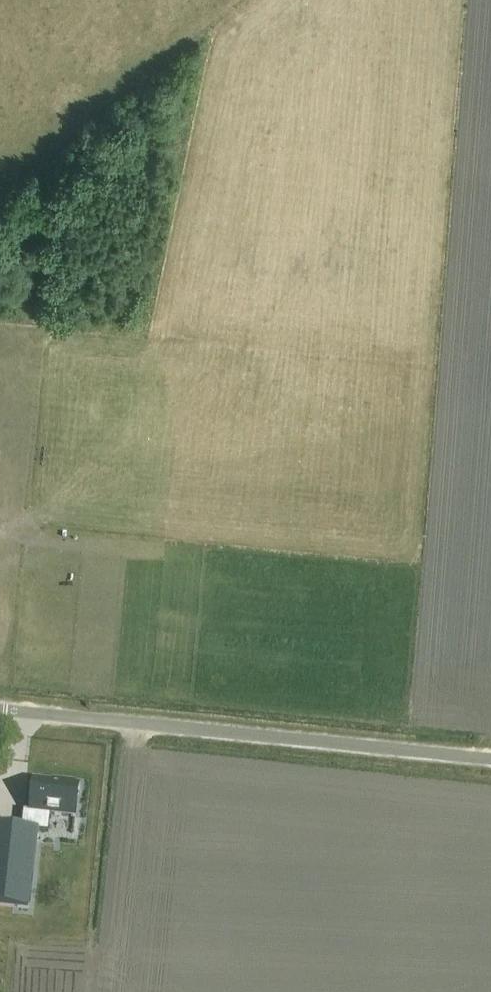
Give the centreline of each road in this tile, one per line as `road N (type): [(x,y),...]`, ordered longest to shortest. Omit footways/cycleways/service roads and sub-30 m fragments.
road 1 (unclassified): [(490,760),(0,710)]

